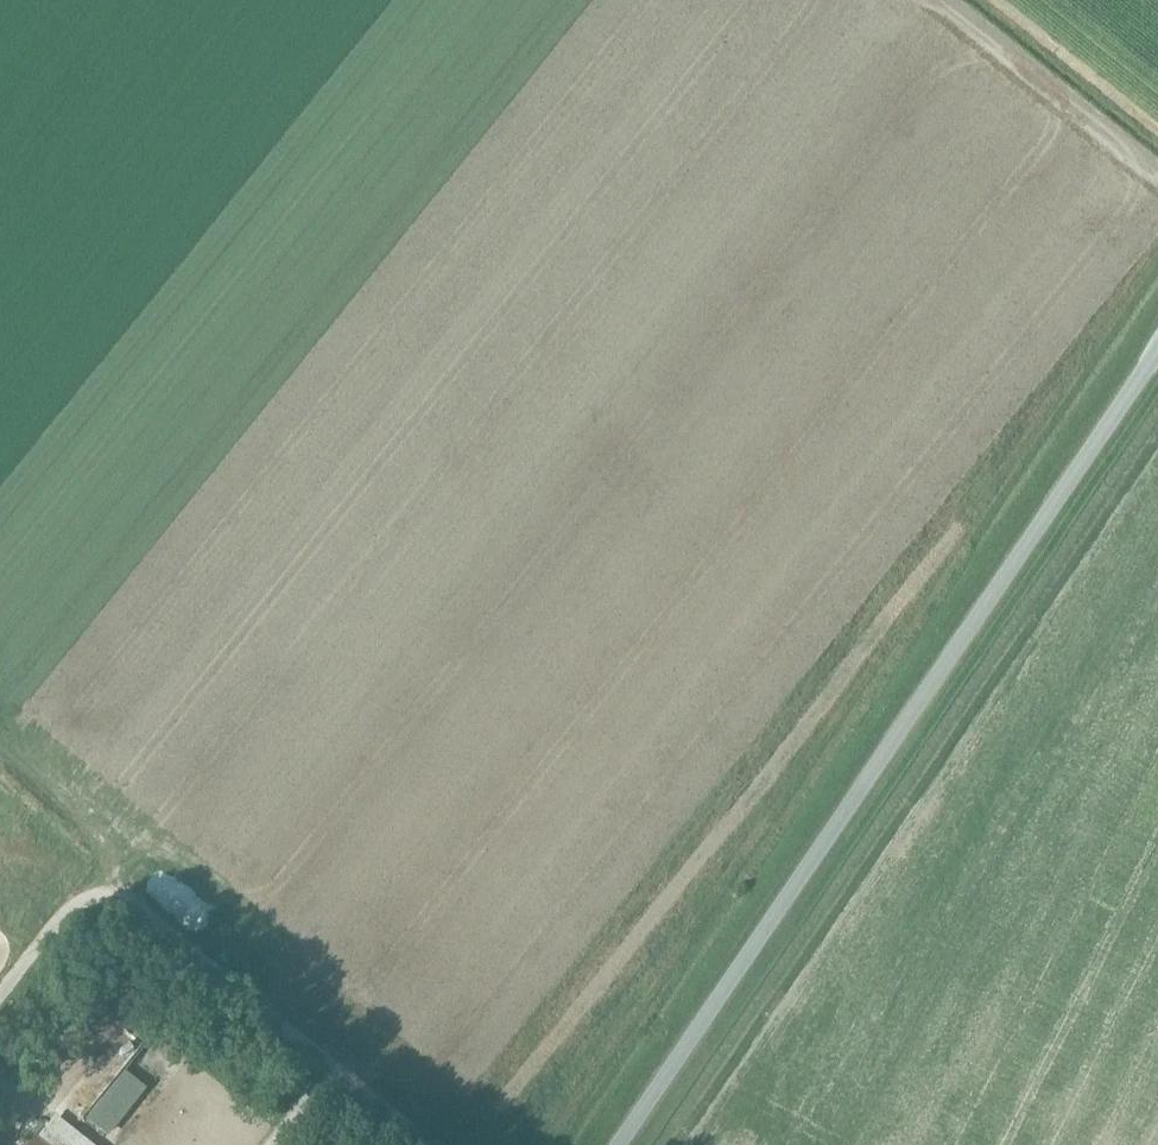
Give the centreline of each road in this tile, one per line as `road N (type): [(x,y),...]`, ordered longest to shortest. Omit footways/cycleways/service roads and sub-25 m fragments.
road 1 (unclassified): [(629,1144),(874,775),(1157,372)]
road 2 (track): [(0,991),(65,910),(112,892),(431,1144)]

